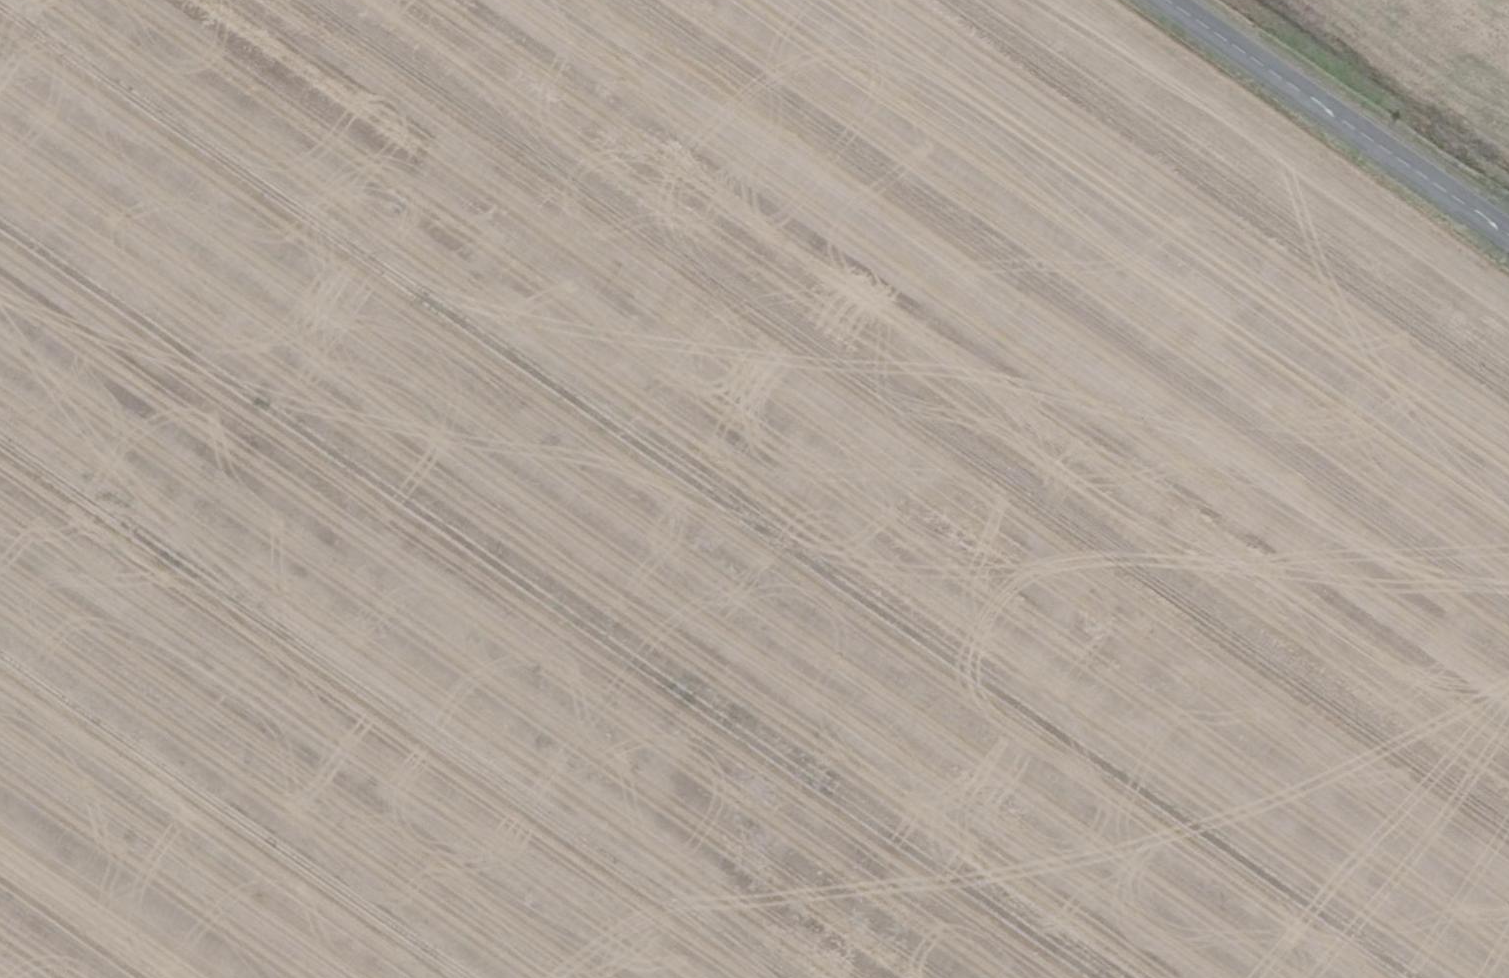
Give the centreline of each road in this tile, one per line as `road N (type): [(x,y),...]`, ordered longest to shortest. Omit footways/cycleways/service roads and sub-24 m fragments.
road 1 (tertiary): [(1508,230),(1171,0)]

